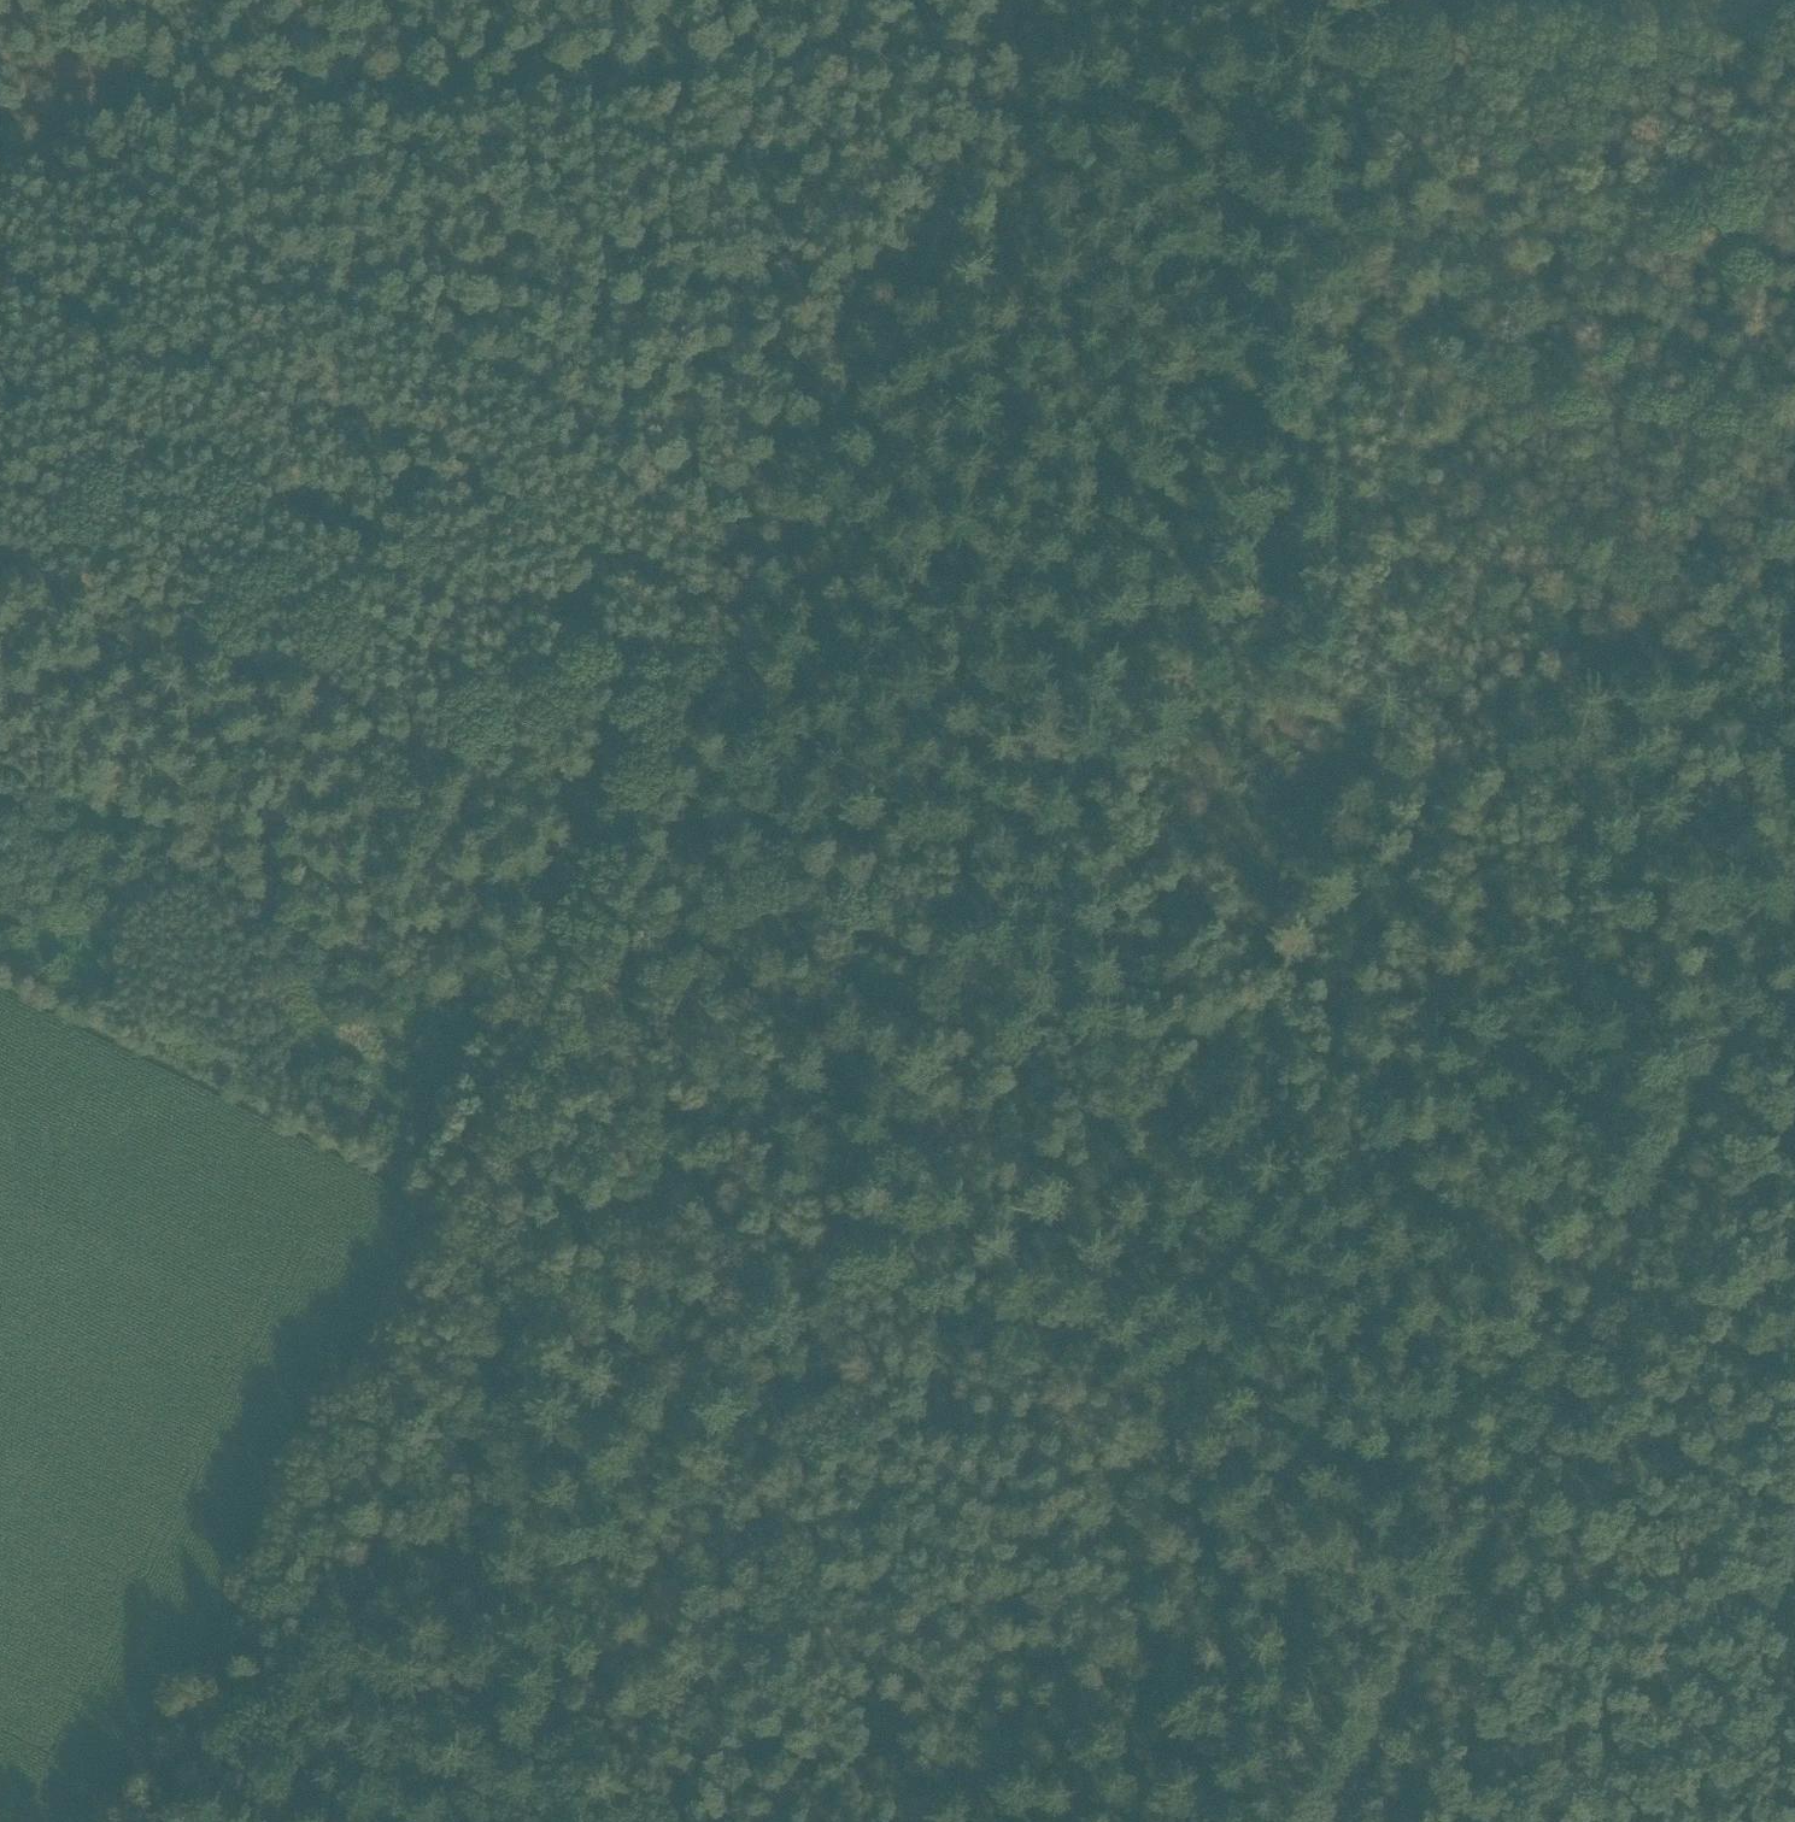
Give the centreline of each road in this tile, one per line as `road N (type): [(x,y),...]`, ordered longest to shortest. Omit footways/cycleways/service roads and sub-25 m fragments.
road 1 (track): [(988,62),(939,245),(877,375),(708,670),(638,822)]
road 2 (track): [(1349,1821),(1609,1300)]
road 3 (track): [(1609,1300),(1794,925)]
road 4 (track): [(987,996),(638,822)]

